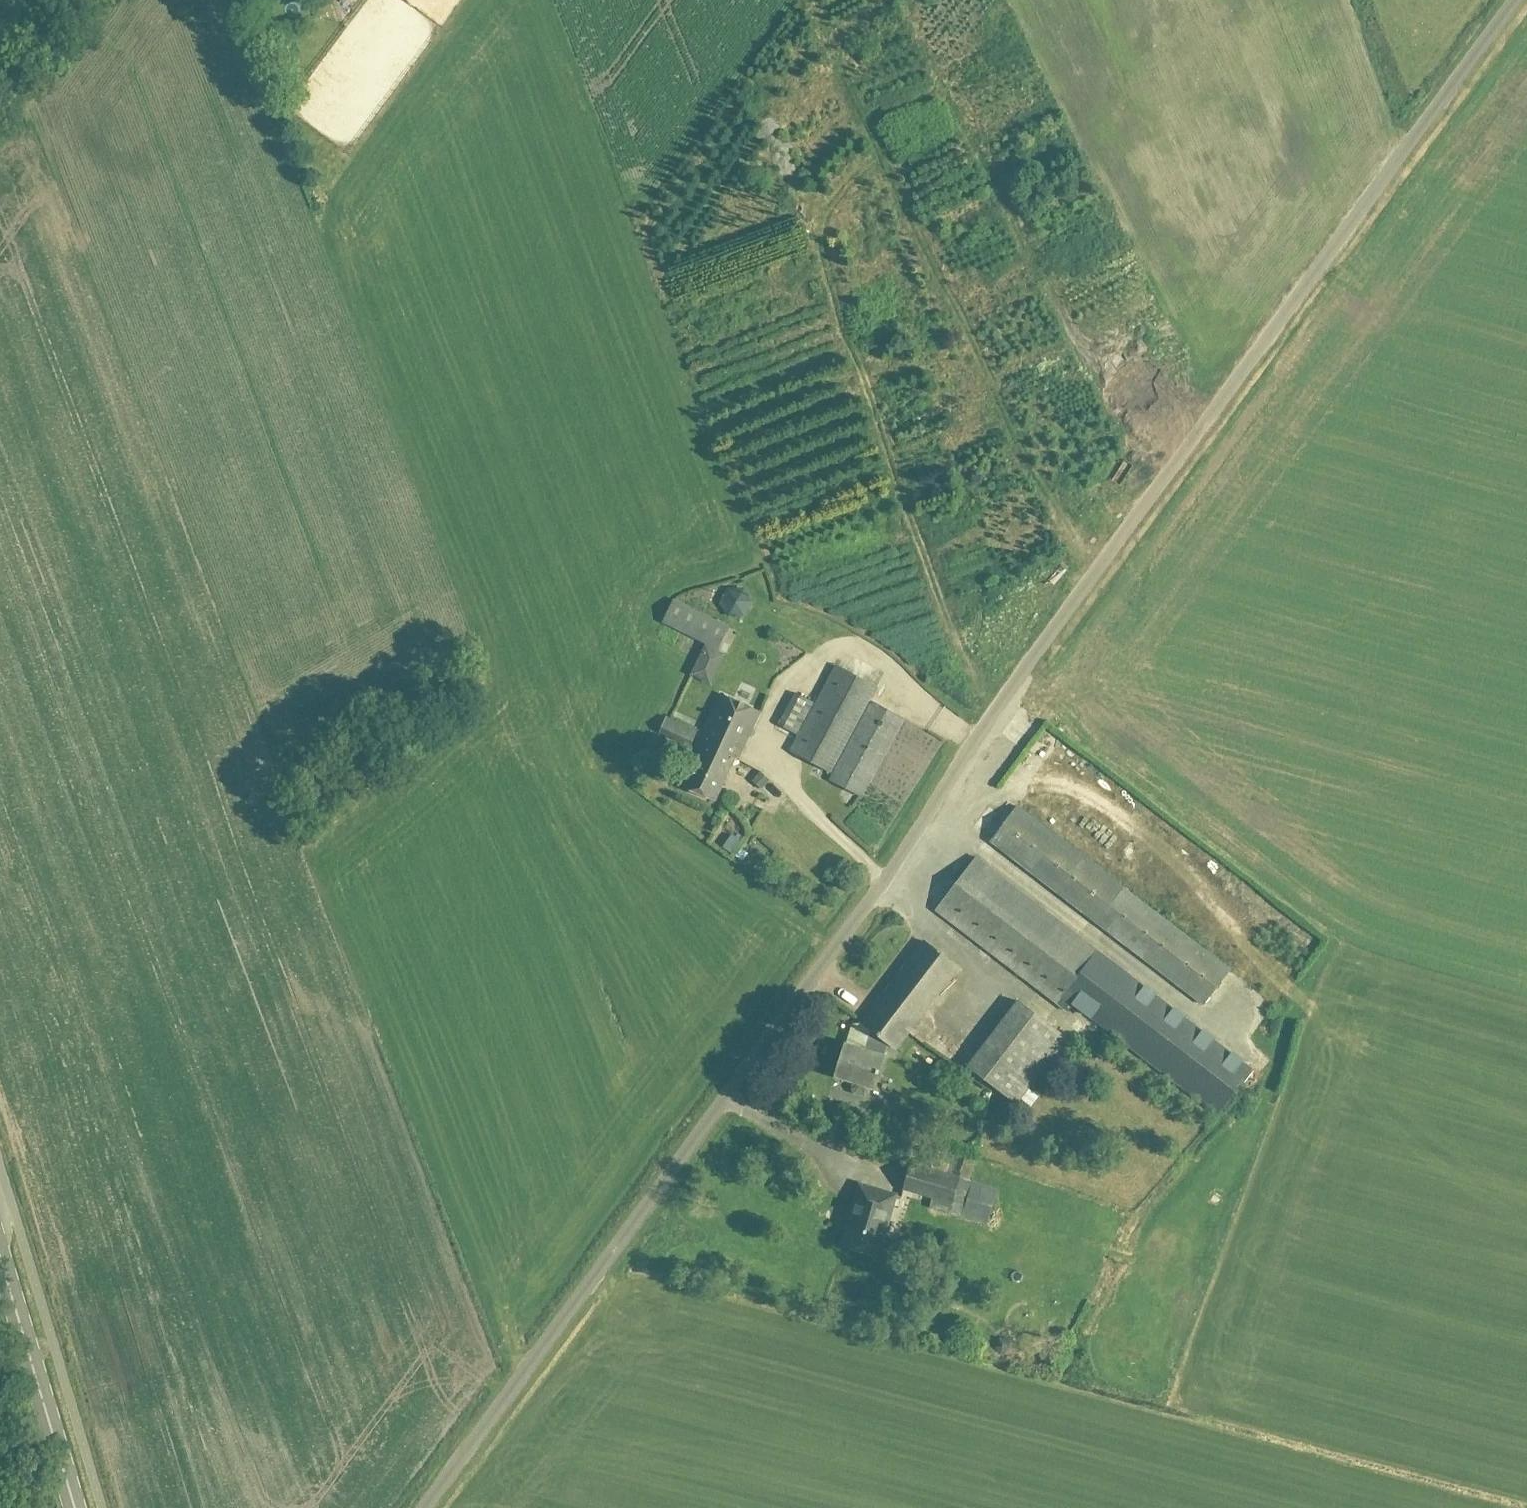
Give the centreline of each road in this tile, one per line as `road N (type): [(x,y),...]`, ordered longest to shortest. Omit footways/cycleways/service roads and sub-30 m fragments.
road 1 (unclassified): [(426,1507),(927,827),(996,706),(1514,0)]
road 2 (tertiary): [(74,1507),(0,1263)]
road 3 (unclassified): [(0,99),(73,0)]

